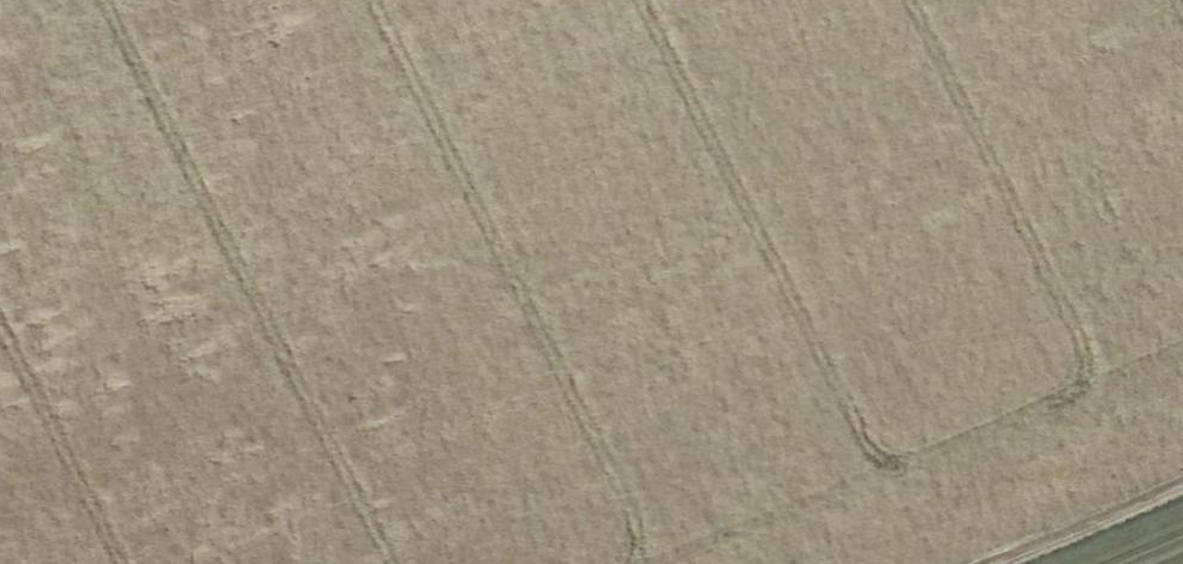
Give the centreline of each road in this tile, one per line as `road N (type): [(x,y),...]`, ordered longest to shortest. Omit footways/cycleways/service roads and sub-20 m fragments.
road 1 (track): [(1182,478),(978,563)]

